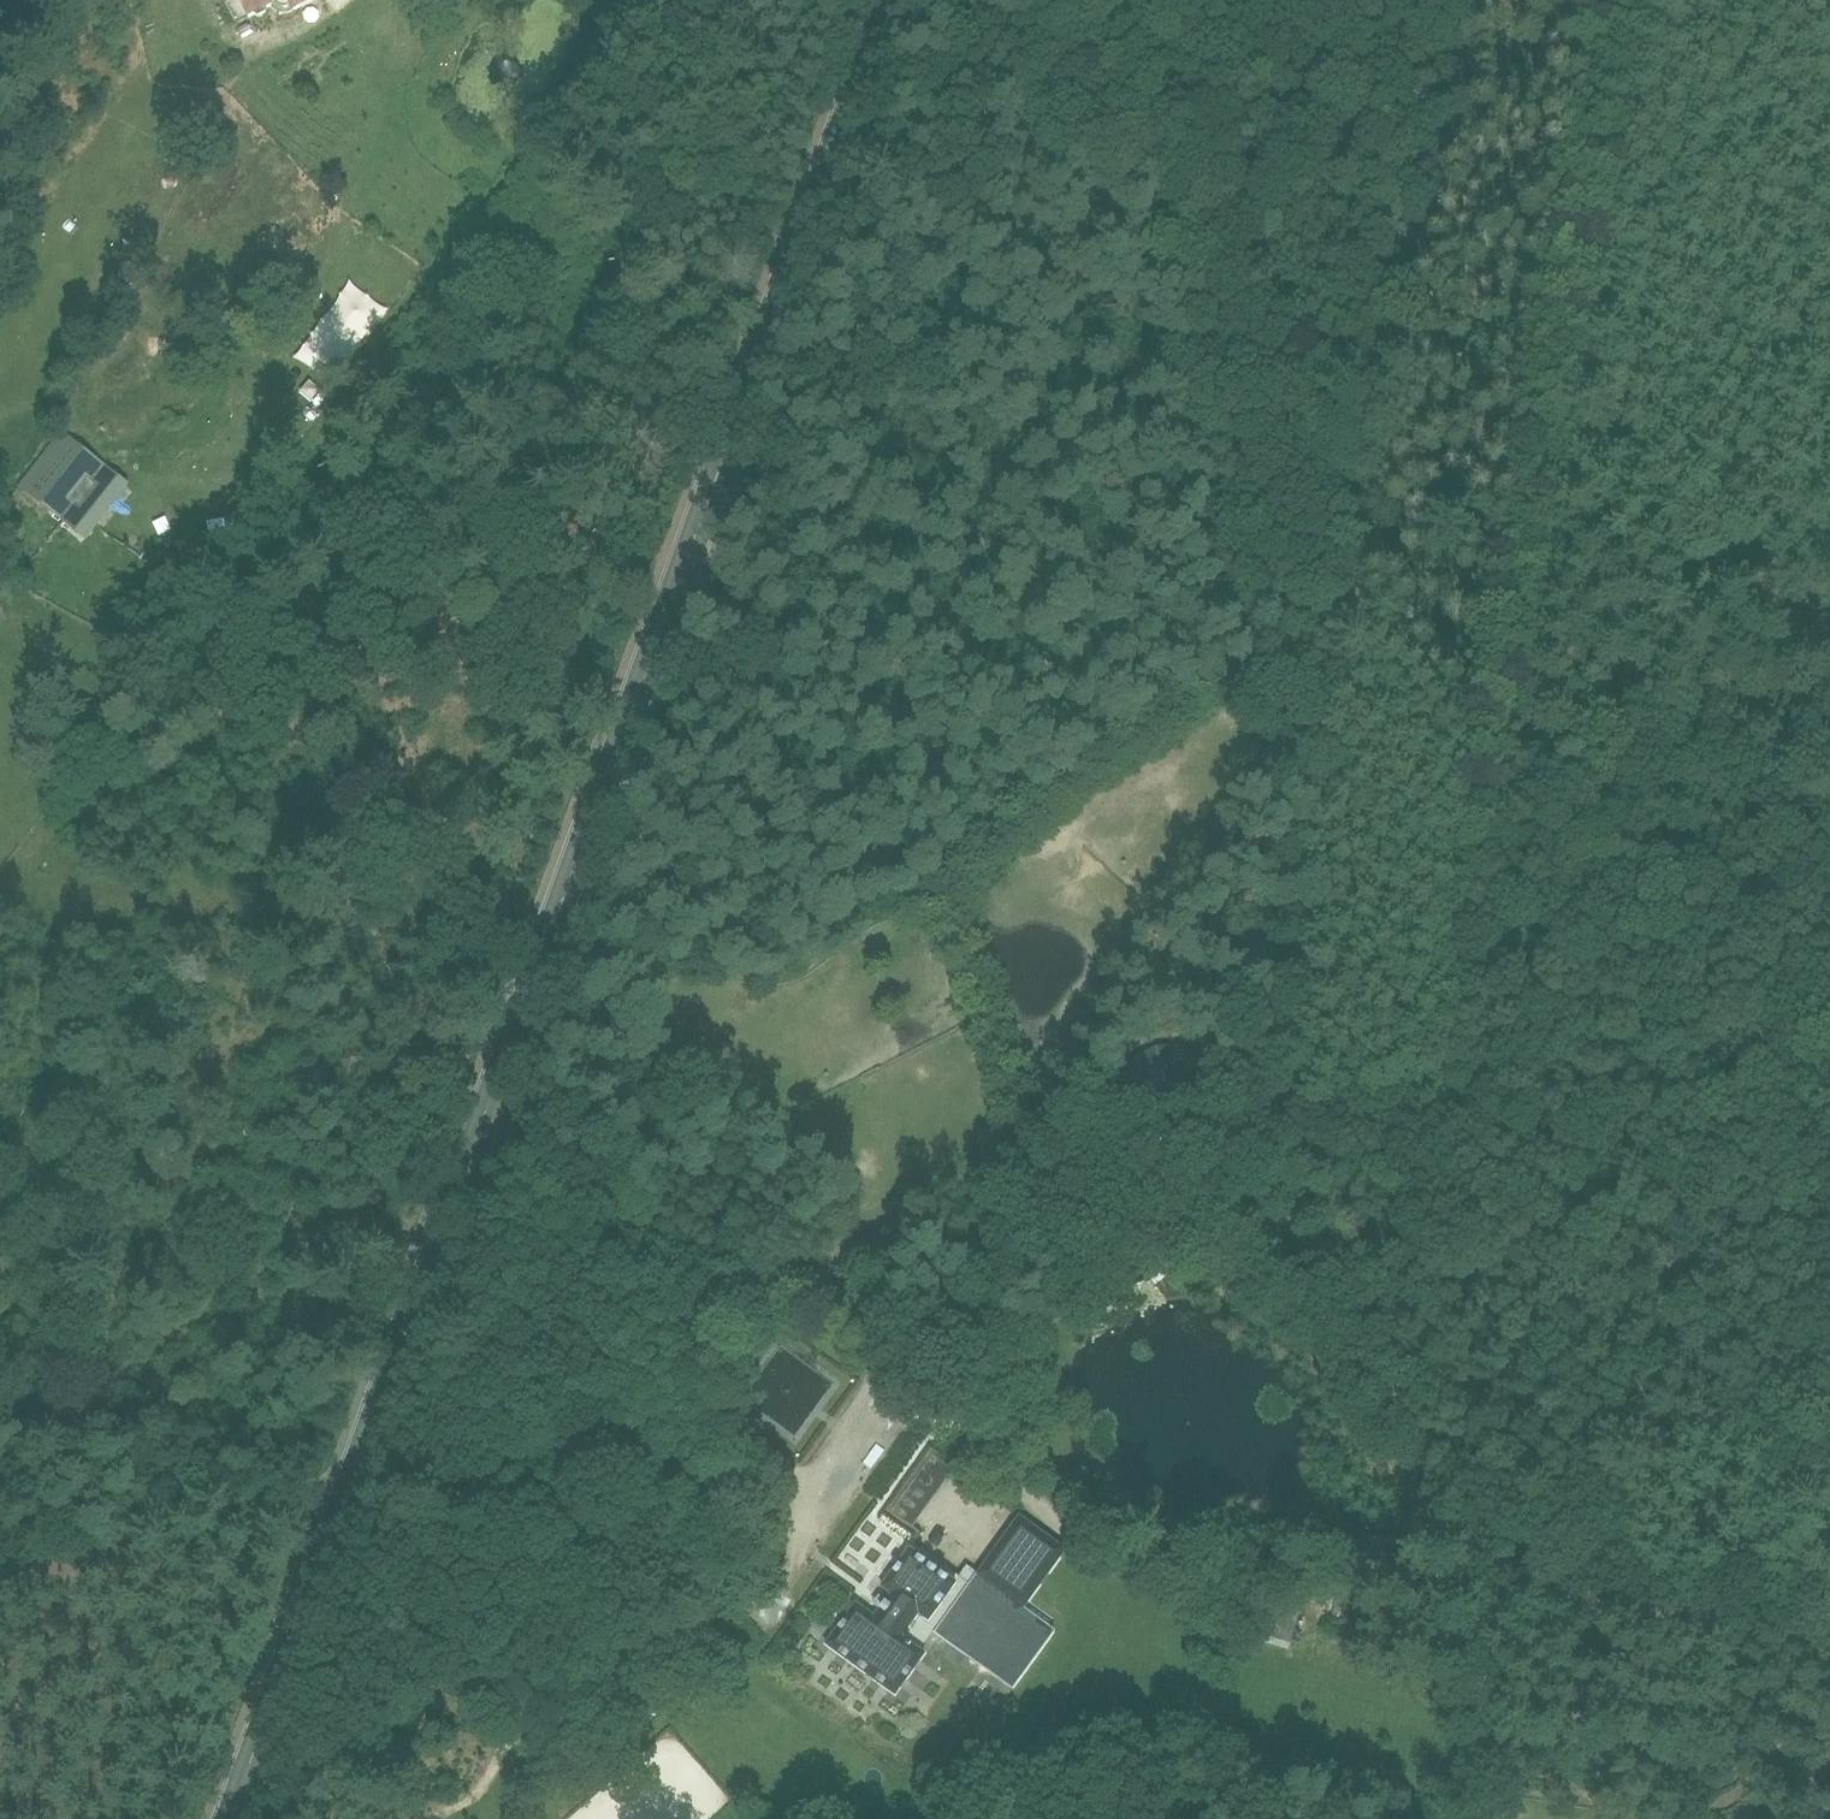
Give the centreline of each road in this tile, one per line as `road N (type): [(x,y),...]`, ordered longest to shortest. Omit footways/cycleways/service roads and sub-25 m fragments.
road 1 (secondary): [(230,1818),(889,0)]

